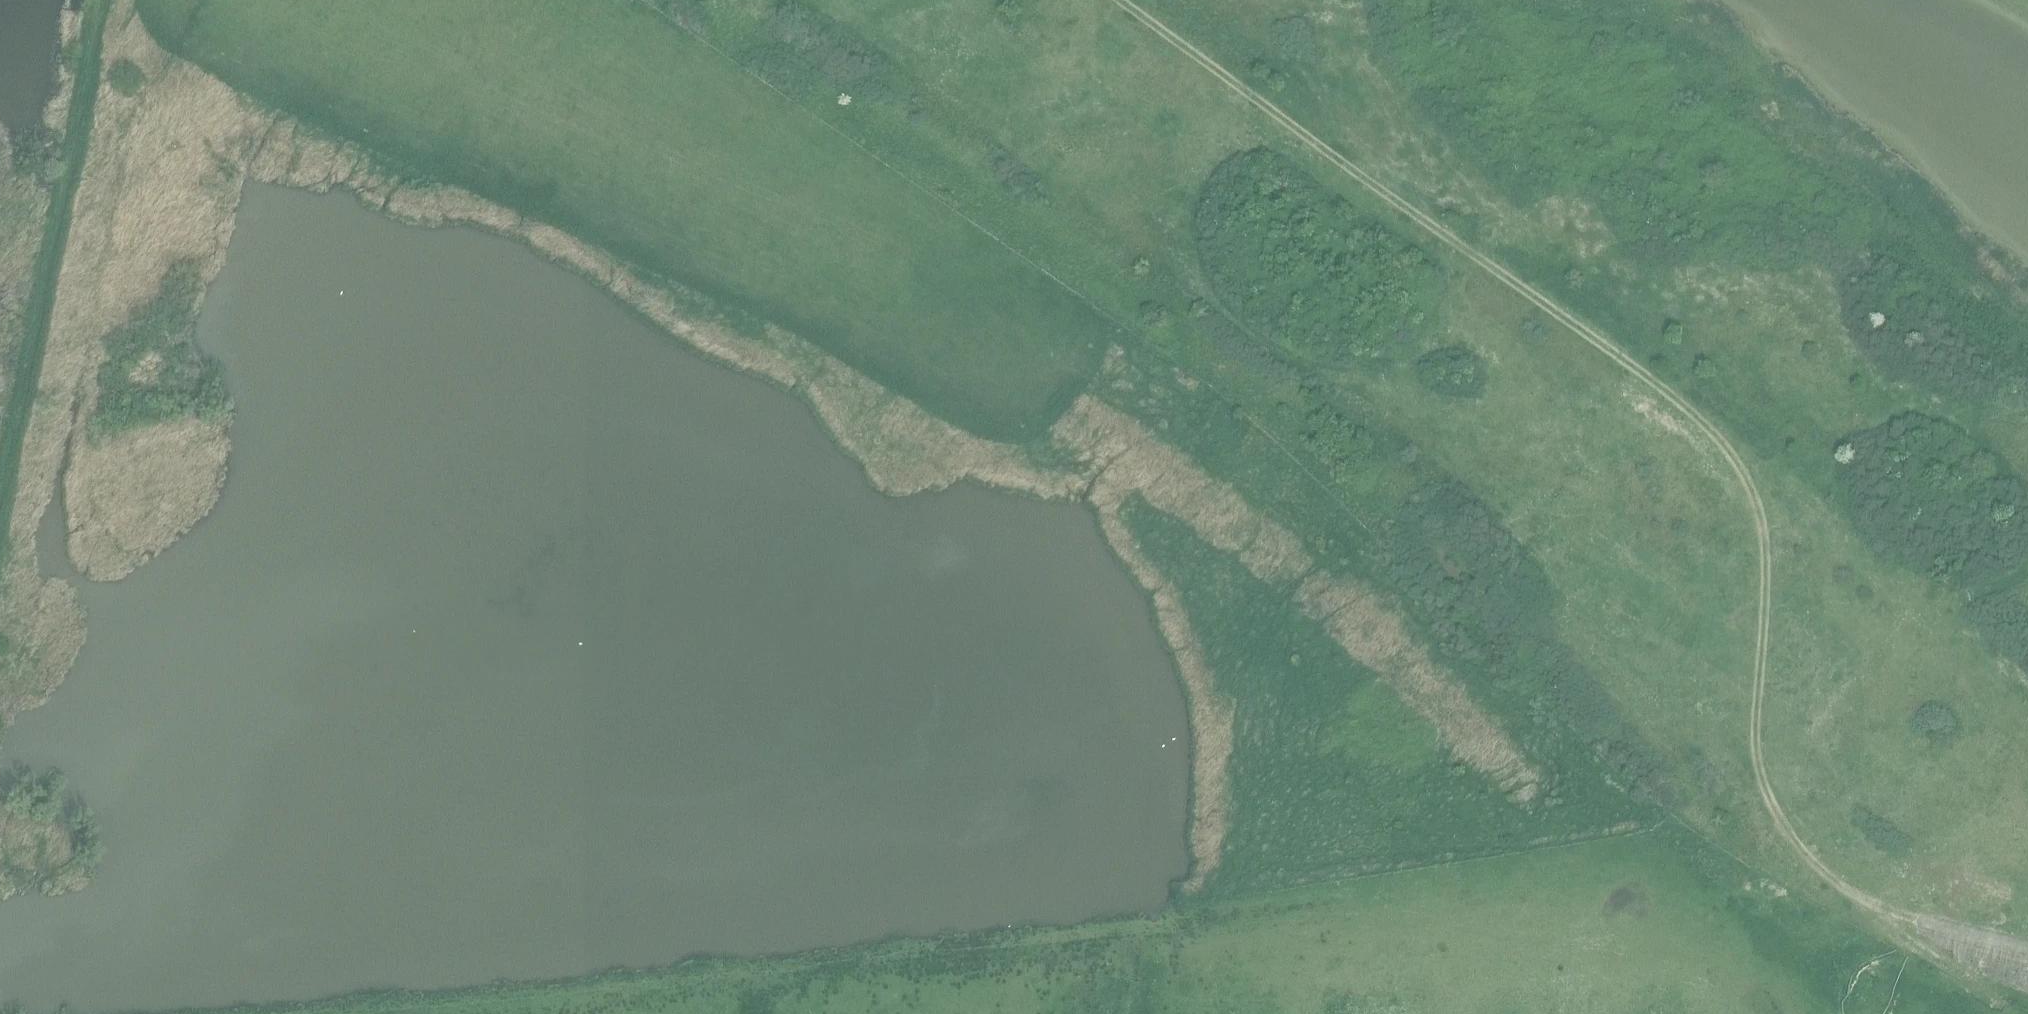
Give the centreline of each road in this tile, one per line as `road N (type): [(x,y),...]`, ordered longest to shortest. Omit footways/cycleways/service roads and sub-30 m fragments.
road 1 (track): [(1922,919),(1833,881),(1804,851),(1759,777),(1765,533),(1745,472),(1716,438),(1117,0)]
road 2 (track): [(105,0),(0,504)]

